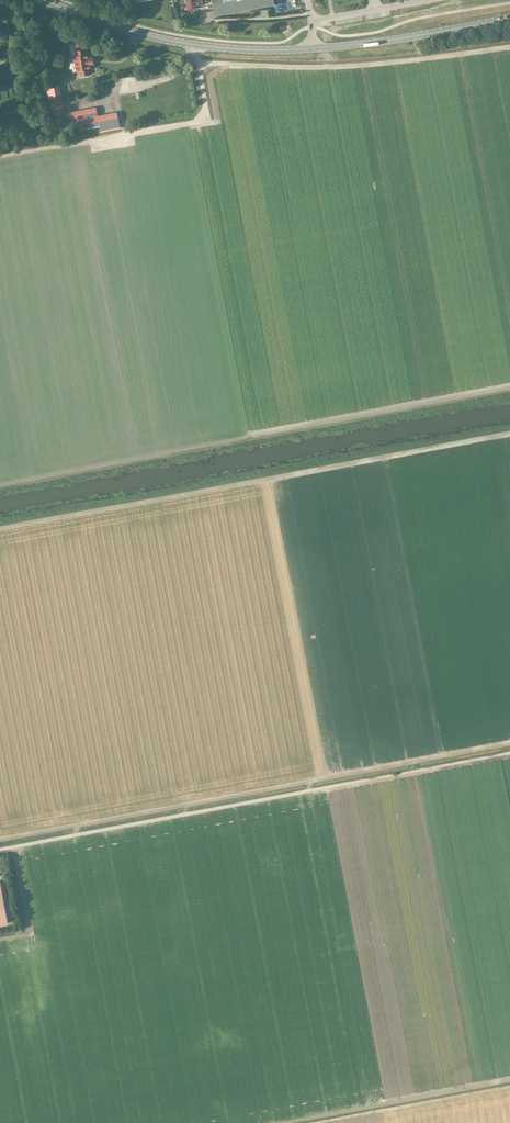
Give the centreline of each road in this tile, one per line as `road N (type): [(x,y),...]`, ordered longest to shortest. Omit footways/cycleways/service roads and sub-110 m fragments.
road 1 (track): [(509,754),(0,849)]
road 2 (secondary): [(304,49),(174,41),(44,0)]
road 3 (secondary): [(312,48),(509,18)]
road 4 (track): [(71,144),(207,120),(198,62)]

